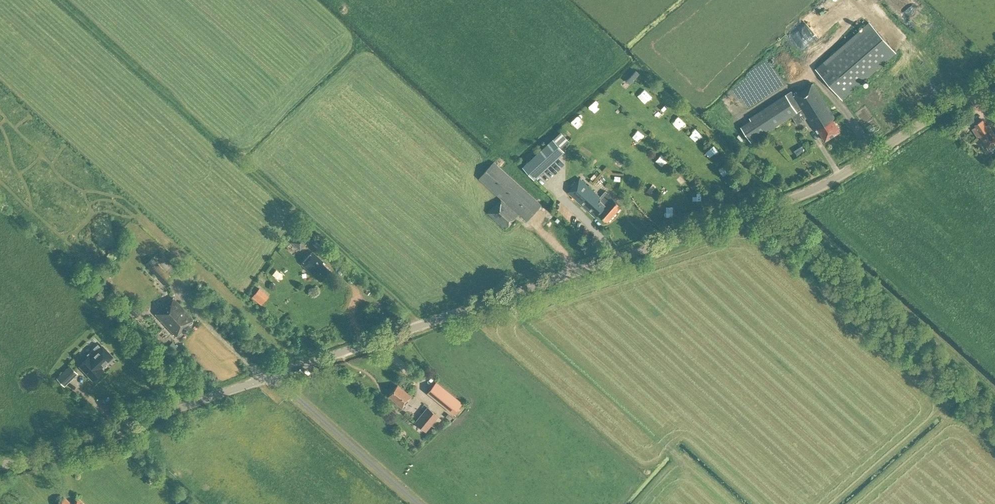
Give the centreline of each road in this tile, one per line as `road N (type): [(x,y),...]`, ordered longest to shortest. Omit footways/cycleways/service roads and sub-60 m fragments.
road 1 (unclassified): [(32,458),(784,202),(849,171),(994,75)]
road 2 (track): [(60,0),(422,327)]

